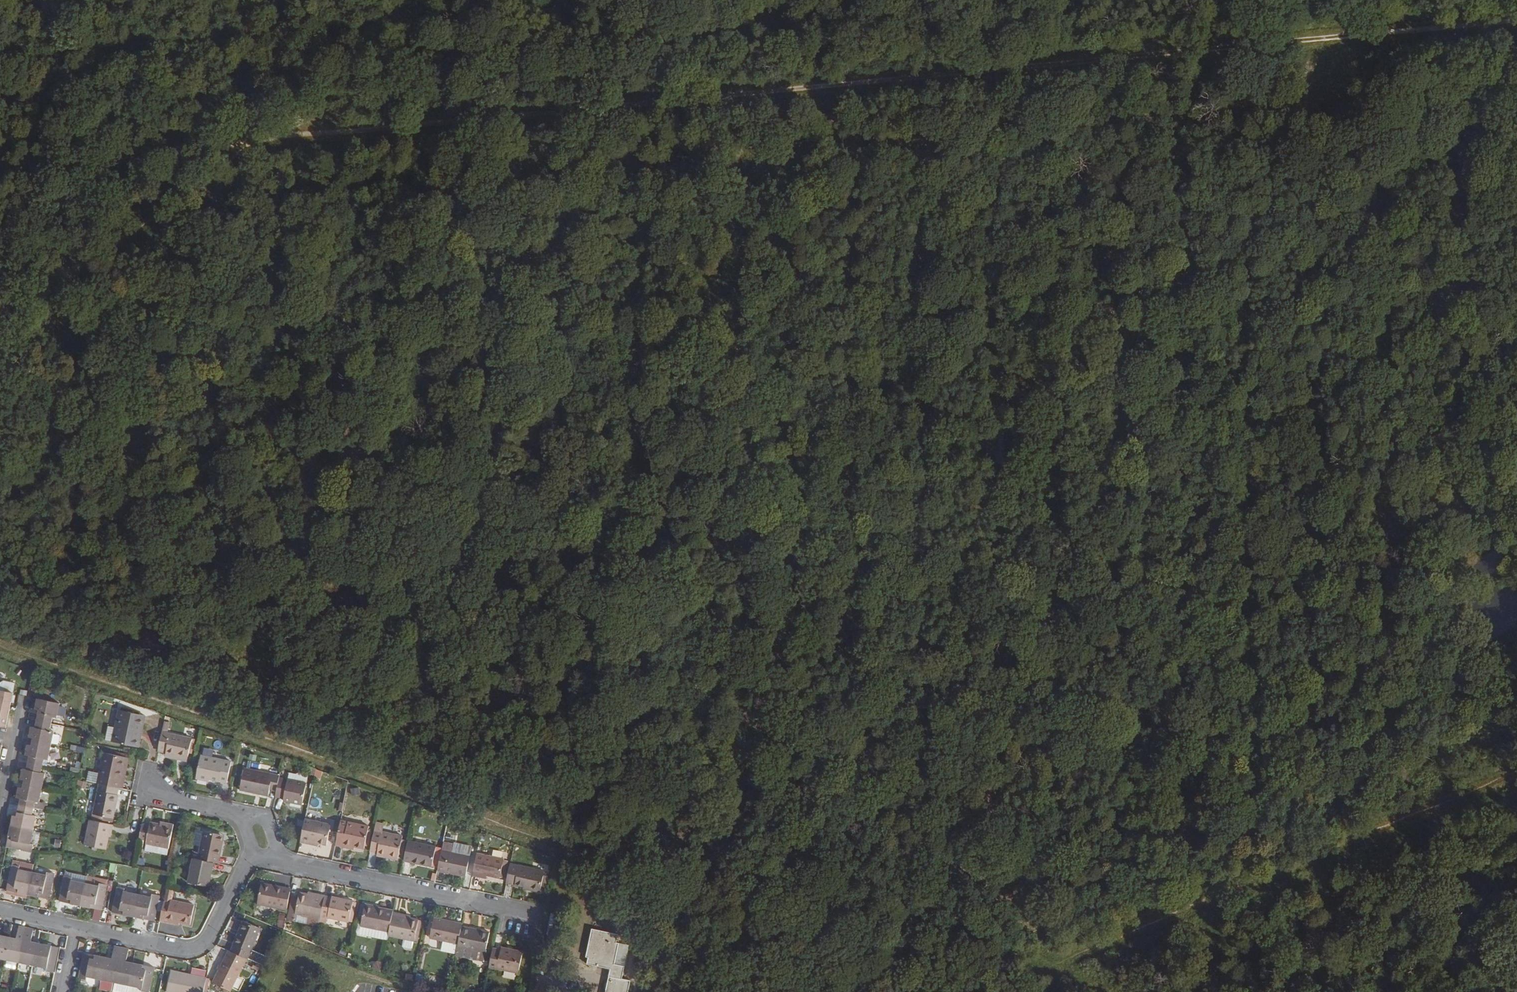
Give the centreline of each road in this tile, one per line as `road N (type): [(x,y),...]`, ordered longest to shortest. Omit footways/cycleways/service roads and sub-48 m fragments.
road 1 (track): [(1516,19),(1406,38),(396,137),(0,164)]
road 2 (residential): [(0,914),(197,951),(251,857)]
road 3 (residential): [(280,862),(539,914)]

